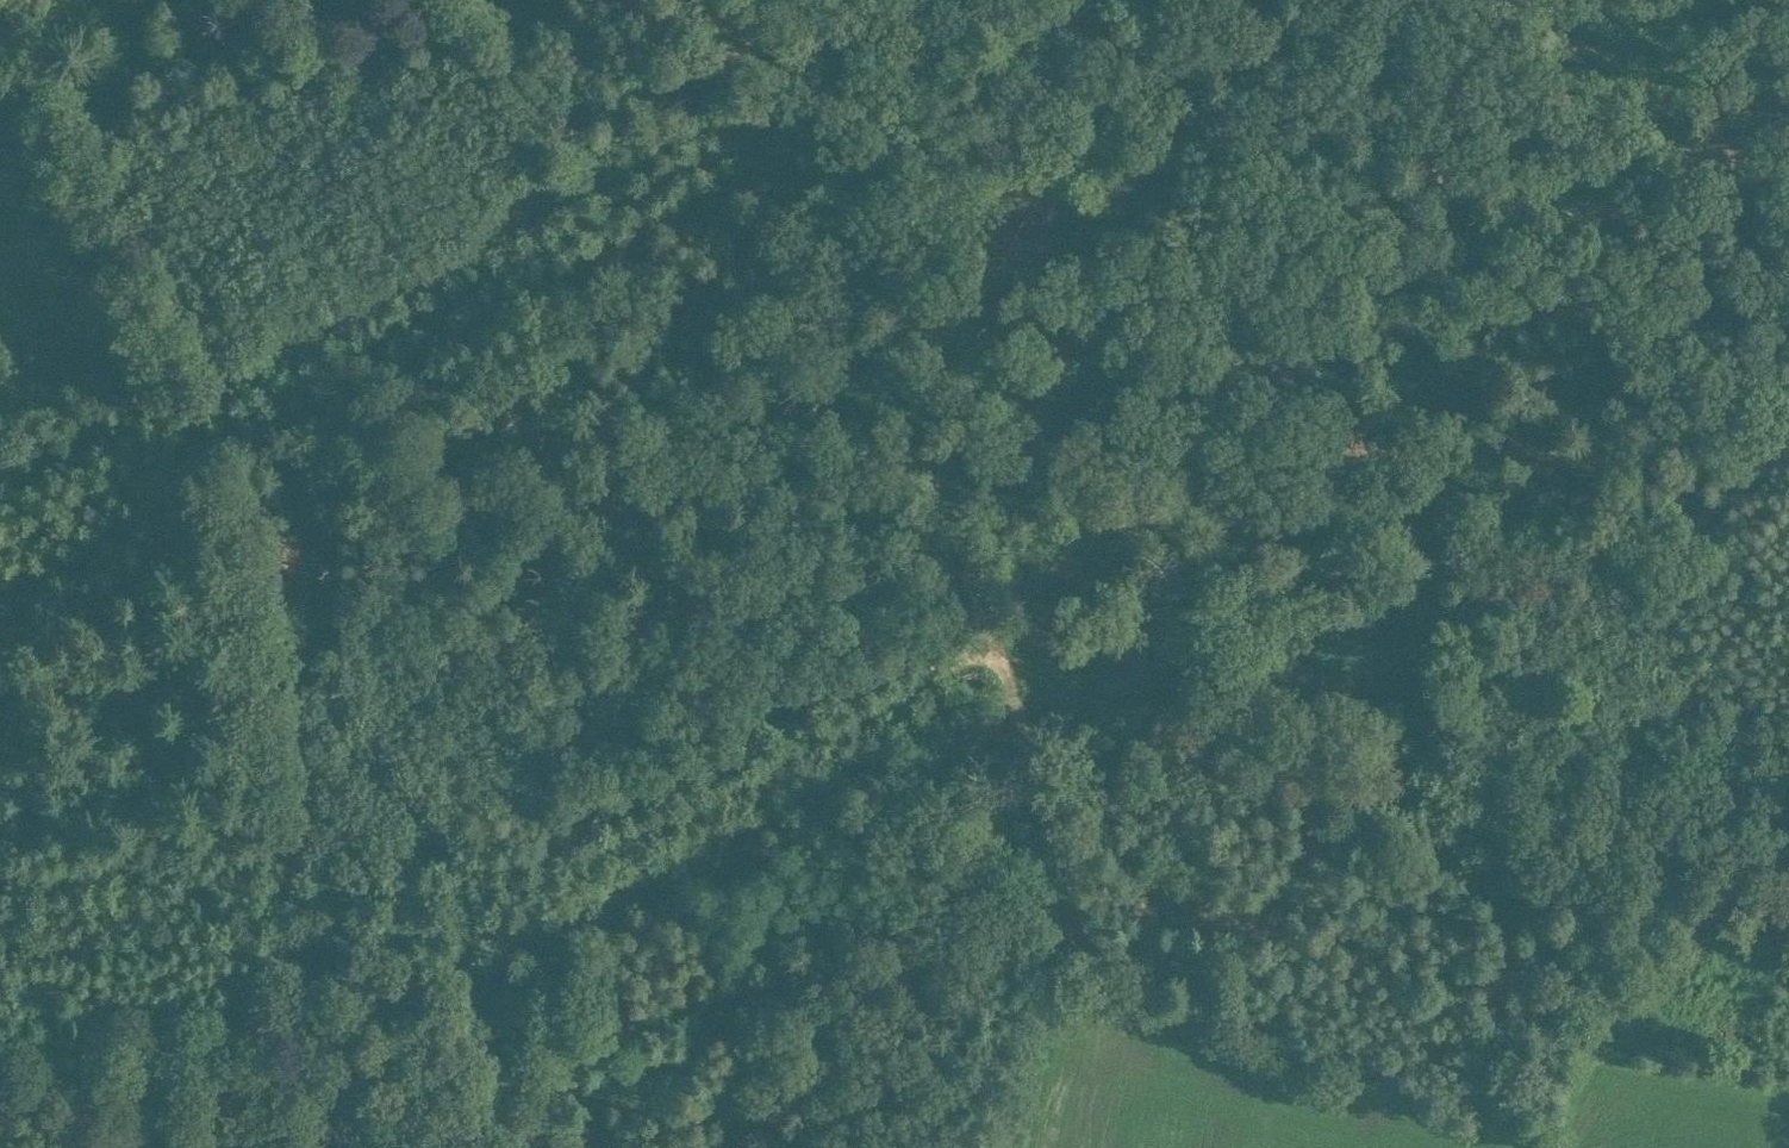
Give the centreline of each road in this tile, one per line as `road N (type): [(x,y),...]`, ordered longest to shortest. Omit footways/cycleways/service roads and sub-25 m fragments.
road 1 (track): [(1519,0),(1538,201),(1500,322),(1453,394),(1442,440),(1460,553),(1452,622),(1440,656),(1347,774)]

